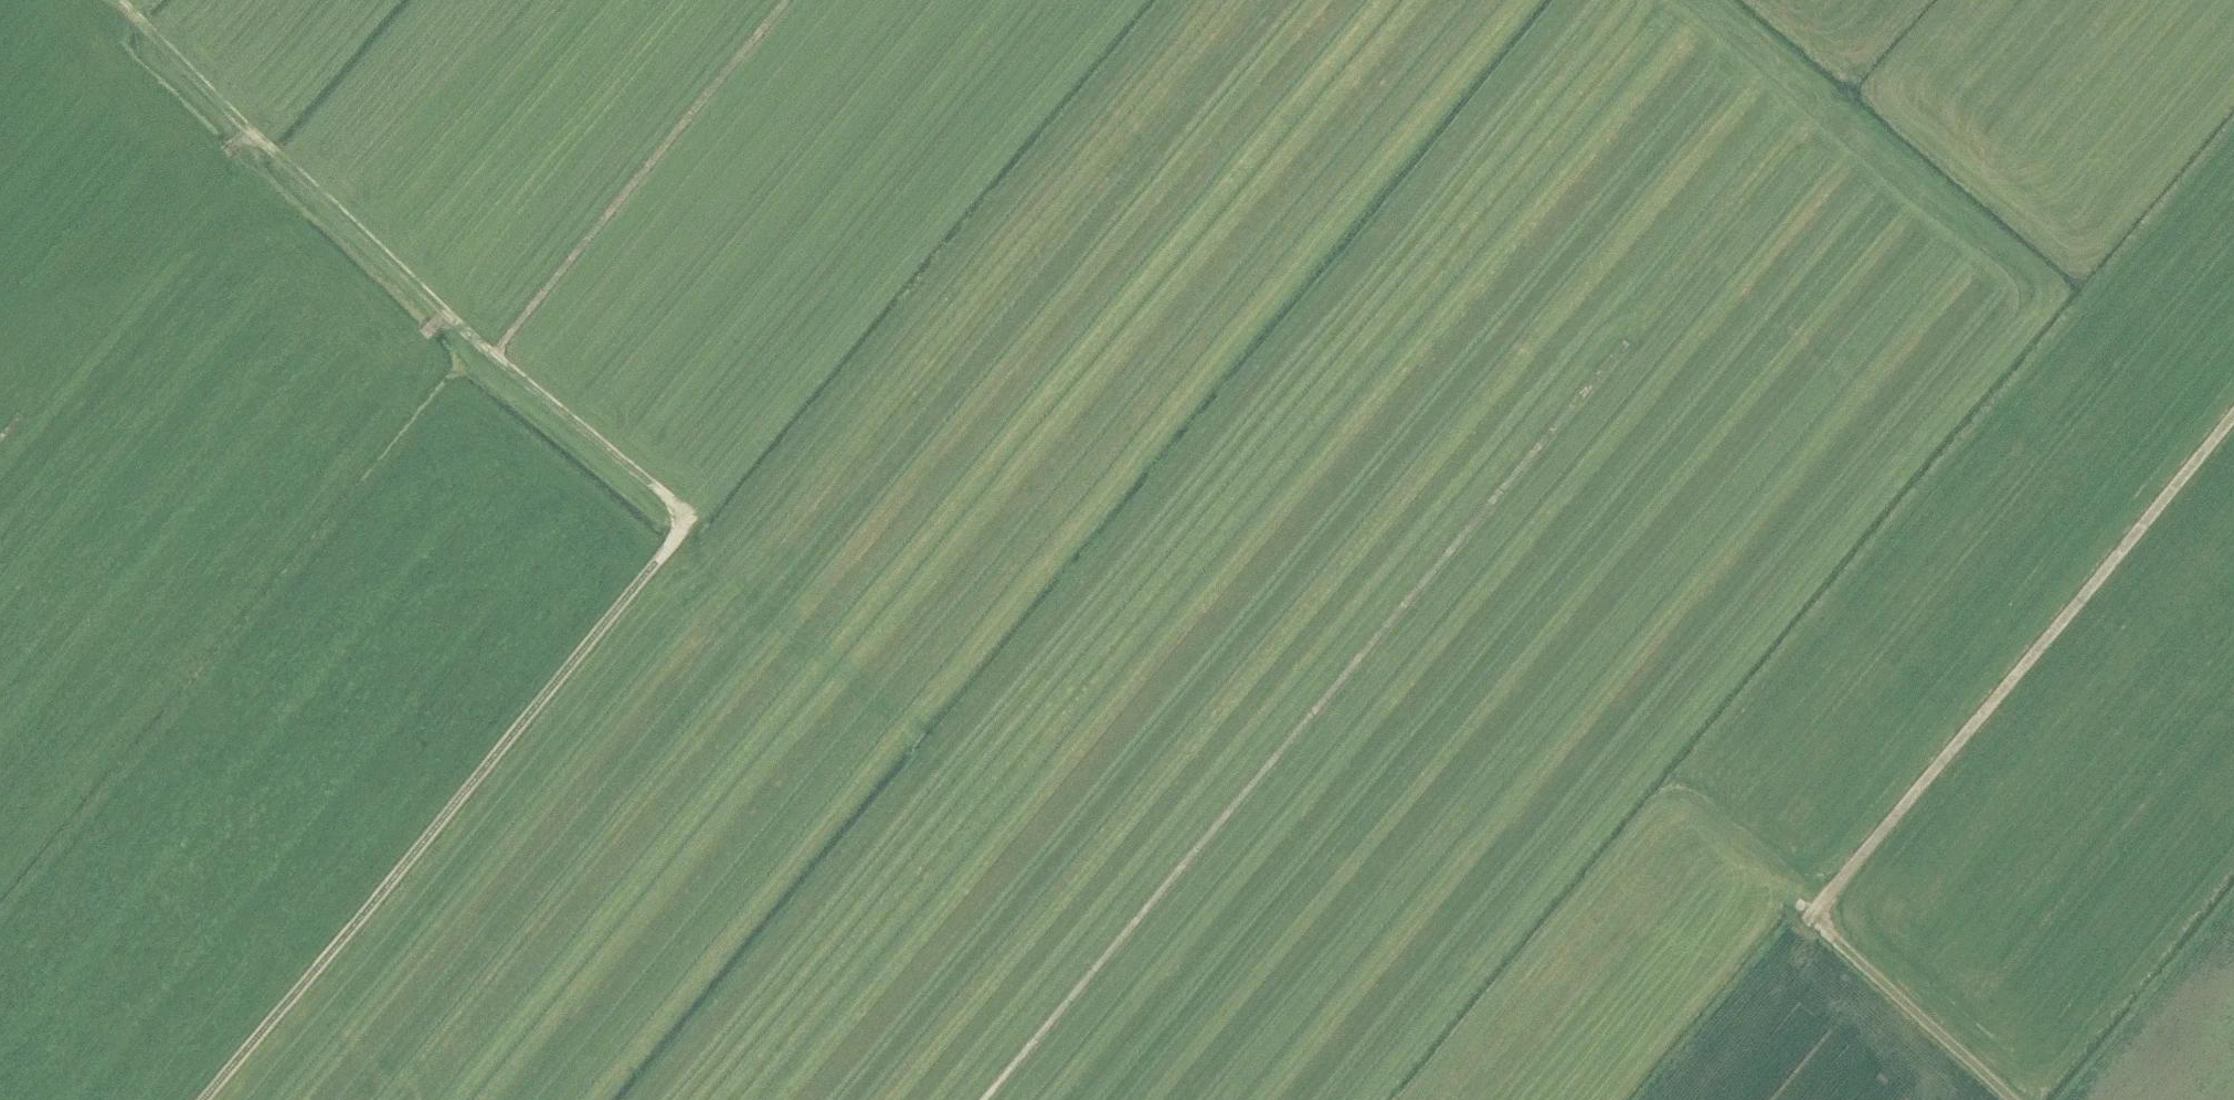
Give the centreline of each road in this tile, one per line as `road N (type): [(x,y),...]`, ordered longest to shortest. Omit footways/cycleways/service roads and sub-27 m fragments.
road 1 (track): [(202,1099),(691,523),(256,135),(125,3)]
road 2 (track): [(2036,1099),(1829,898),(2233,419)]
road 3 (track): [(787,0),(494,353)]

